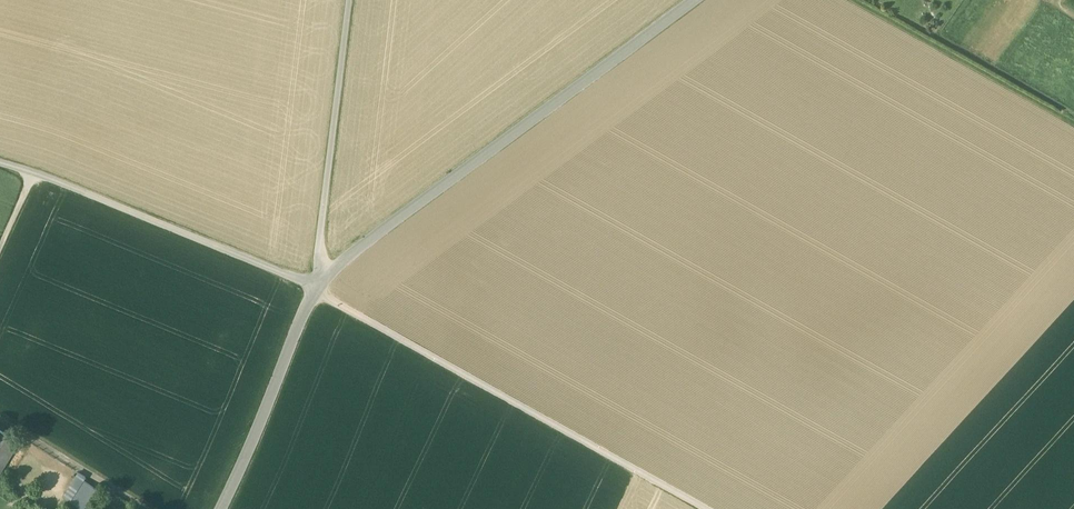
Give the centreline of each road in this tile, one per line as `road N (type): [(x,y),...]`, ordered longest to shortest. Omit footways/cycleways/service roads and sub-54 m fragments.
road 1 (track): [(0,165),(301,281),(707,508)]
road 2 (unclassified): [(693,0),(314,289)]
road 3 (track): [(853,0),(1073,123)]
road 4 (residential): [(314,289),(220,508)]
road 5 (track): [(142,508),(0,421)]

